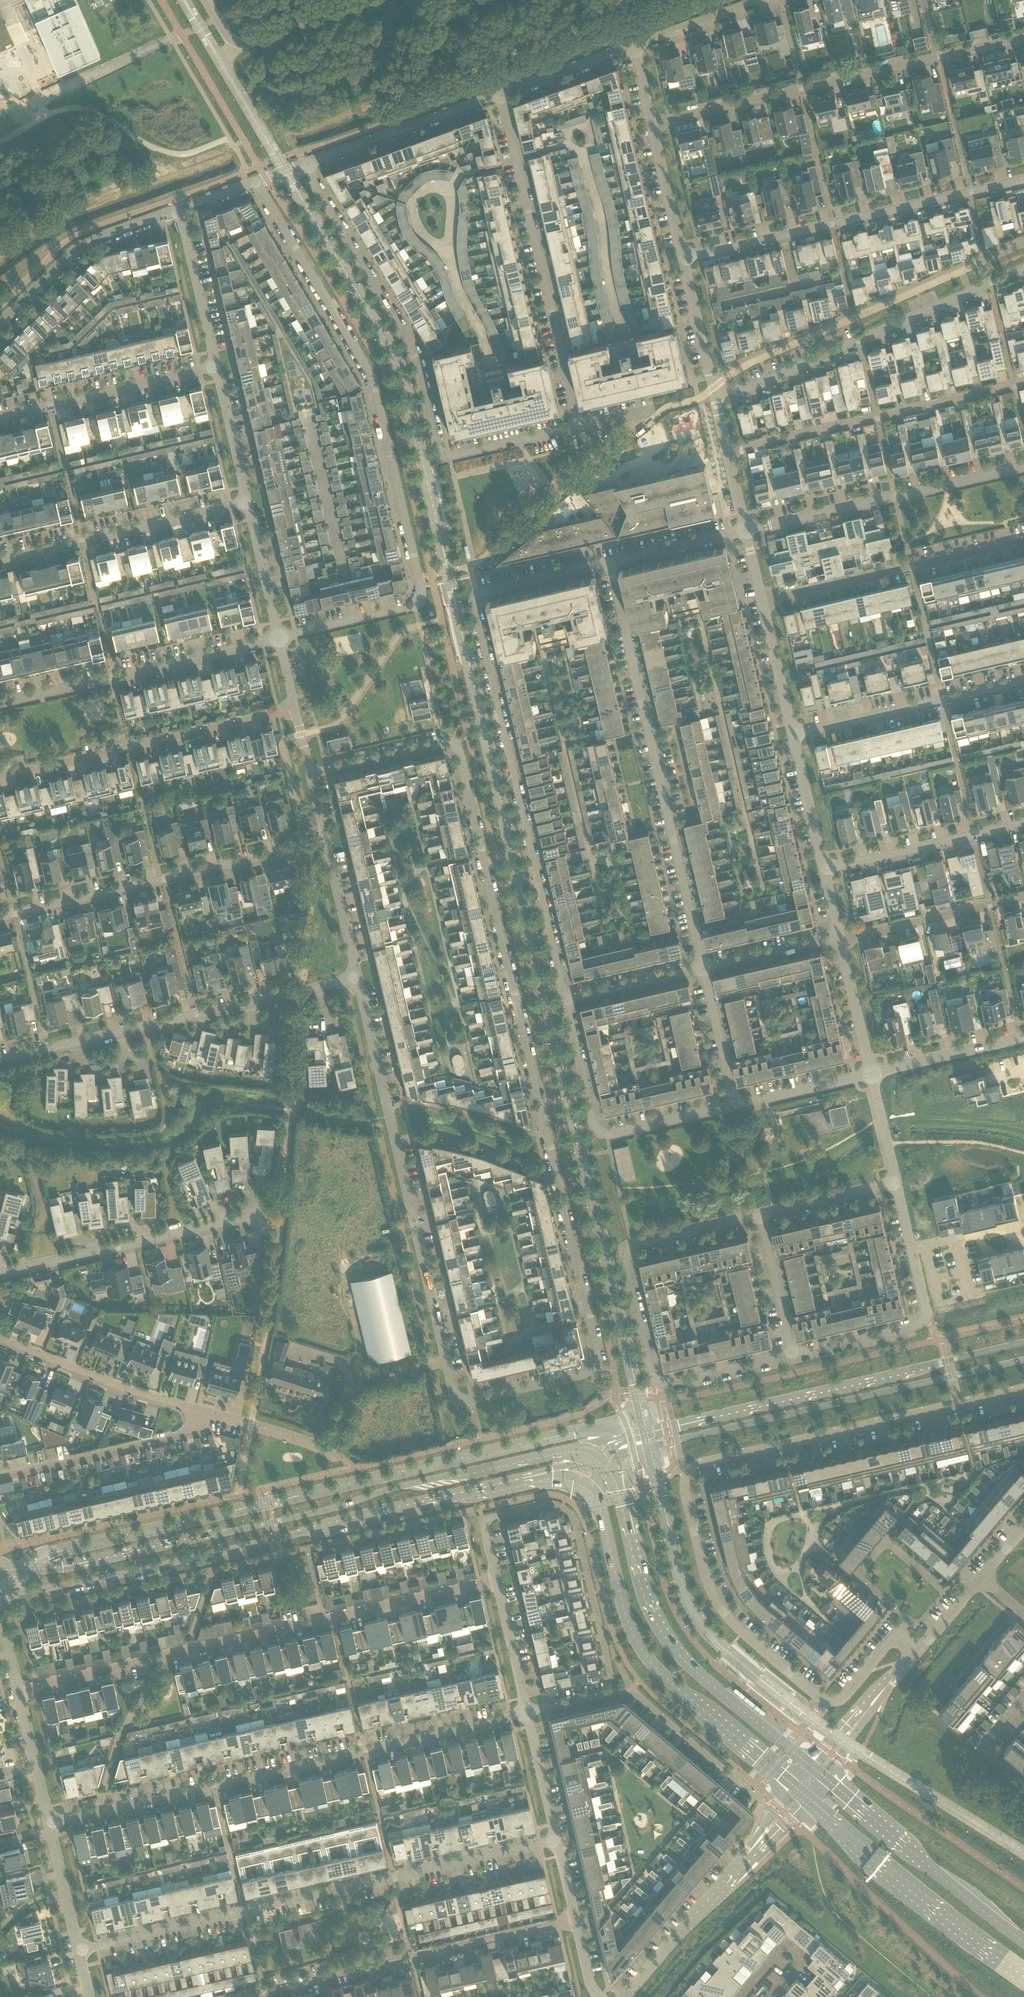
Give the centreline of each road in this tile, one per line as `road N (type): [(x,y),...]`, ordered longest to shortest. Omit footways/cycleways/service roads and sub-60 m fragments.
road 1 (residential): [(313,778),(451,745),(458,751),(597,1360),(587,1375),(475,1401),(454,1392),(359,979)]
road 2 (residential): [(1023,1390),(696,1467),(688,1476),(715,1601),(816,1695),(840,1701),(896,1637),(916,1653)]
road 3 (secondary): [(572,1450),(141,1552),(0,1574)]
road 4 (residential): [(609,563),(487,592),(472,603),(566,1001)]
road 5 (secondary): [(0,1592),(146,1569),(518,1478)]
road 6 (residential): [(18,1691),(498,1581)]
road 7 (unclassified): [(79,1950),(556,1842)]
road 8 (unclassified): [(50,1826),(525,1715)]
road 9 (residential): [(306,164),(415,363),(436,456),(575,426)]
road 10 (residential): [(252,185),(373,375),(423,586),(419,604)]
road 11 (secondary): [(1023,1341),(617,1441)]
road 12 (residential): [(707,969),(609,563)]
road 13 (secondary): [(650,1448),(1023,1358)]
road 14 (residential): [(652,121),(1023,36)]
road 15 (secondary): [(596,1495),(628,1624),(647,1658),(796,1788)]
road 16 (residential): [(0,1062),(359,979)]
road 17 (secondary): [(812,1768),(664,1635),(622,1488)]
road 18 (residential): [(685,257),(1023,180)]
road 19 (residential): [(575,426),(501,95)]
road 20 (residential): [(0,920),(330,847)]
road 21 (unclassified): [(498,1581),(484,1522),(556,1506),(568,1513),(617,1695)]
road 22 (residential): [(716,390),(741,393),(772,381),(1023,271)]
road 23 (unclassified): [(254,1996),(575,1922)]
road 24 (track): [(0,1119),(44,1136),(104,1140),(160,1136),(172,1110),(186,1102),(292,1112)]
road 25 (residential): [(0,776),(296,705)]
road 26 (residential): [(730,453),(1023,386)]
road 27 (residential): [(0,701),(280,638)]
road 28 (secondary): [(805,1796),(1023,1978)]
road 29 (residential): [(747,530),(1023,468)]
road 30 (unclassified): [(737,1105),(601,1134),(566,1001)]
road 31 (residential): [(0,1276),(265,1216)]
road 32 (track): [(619,1188),(764,1173),(814,1157),(876,1121)]
road 33 (residential): [(763,601),(1023,542)]
road 34 (secondary): [(1023,1942),(822,1775)]
road 35 (residential): [(0,559),(248,500)]
road 36 (residential): [(796,735),(1023,682)]
road 37 (tertiary): [(0,329),(85,244),(181,211)]
road 38 (residential): [(0,413),(216,367)]
road 39 (residential): [(207,1416),(193,1434),(0,1478)]
road 40 (residential): [(207,1416),(0,1342)]
road 41 (tertiary): [(306,164),(501,95)]
road 42 (residential): [(826,870),(1023,825)]
road 43 (residential): [(627,1996),(753,1848)]
road 44 (unclassified): [(371,0),(239,42),(207,0)]
road 45 (residential): [(840,938),(1023,897)]
road 46 (residential): [(216,367),(181,211)]
road 47 (residential): [(924,1303),(928,1318),(914,1327),(792,1355)]
road 48 (residential): [(872,1076),(1023,1039)]
road 49 (residential): [(742,1996),(788,1942),(804,1955),(768,1996)]
road 50 (residential): [(566,1001),(707,969)]
road 51 (residential): [(280,638),(419,604)]
road 52 (unclassified): [(792,1355),(759,1216)]
road 53 (tertiary): [(633,47),(767,0)]
road 54 (residential): [(609,563),(747,530)]
road 55 (residential): [(280,638),(248,500)]
road 56 (residential): [(872,1076),(840,938)]
road 57 (unclassified): [(627,1255),(632,1246),(759,1216)]
road 58 (tertiary): [(501,95),(633,47)]
road 59 (residential): [(685,257),(652,121)]
road 60 (unclassified): [(759,1216),(895,1183)]
road 61 (residential): [(792,1355),(656,1387)]
road 62 (residential): [(737,1105),(707,969)]
road 63 (residential): [(50,1826),(18,1691)]
road 64 (residential): [(826,870),(796,735)]
road 65 (unclassified): [(872,1076),(737,1105)]
road 66 (residential): [(796,735),(763,601)]
road 67 (residential): [(248,500),(216,367)]
road 68 (unclassified): [(525,1715),(498,1581)]
road 69 (residential): [(716,390),(685,257)]
road 70 (residential): [(707,969),(840,938)]
road 71 (residential): [(627,1255),(656,1387)]
road 72 (residential): [(359,979),(330,847)]
road 73 (unclassified): [(556,1842),(525,1715)]
road 74 (residential): [(330,1454),(207,1416)]
road 75 (residential): [(79,1950),(50,1826)]
road 76 (residential): [(924,1303),(895,1183)]

